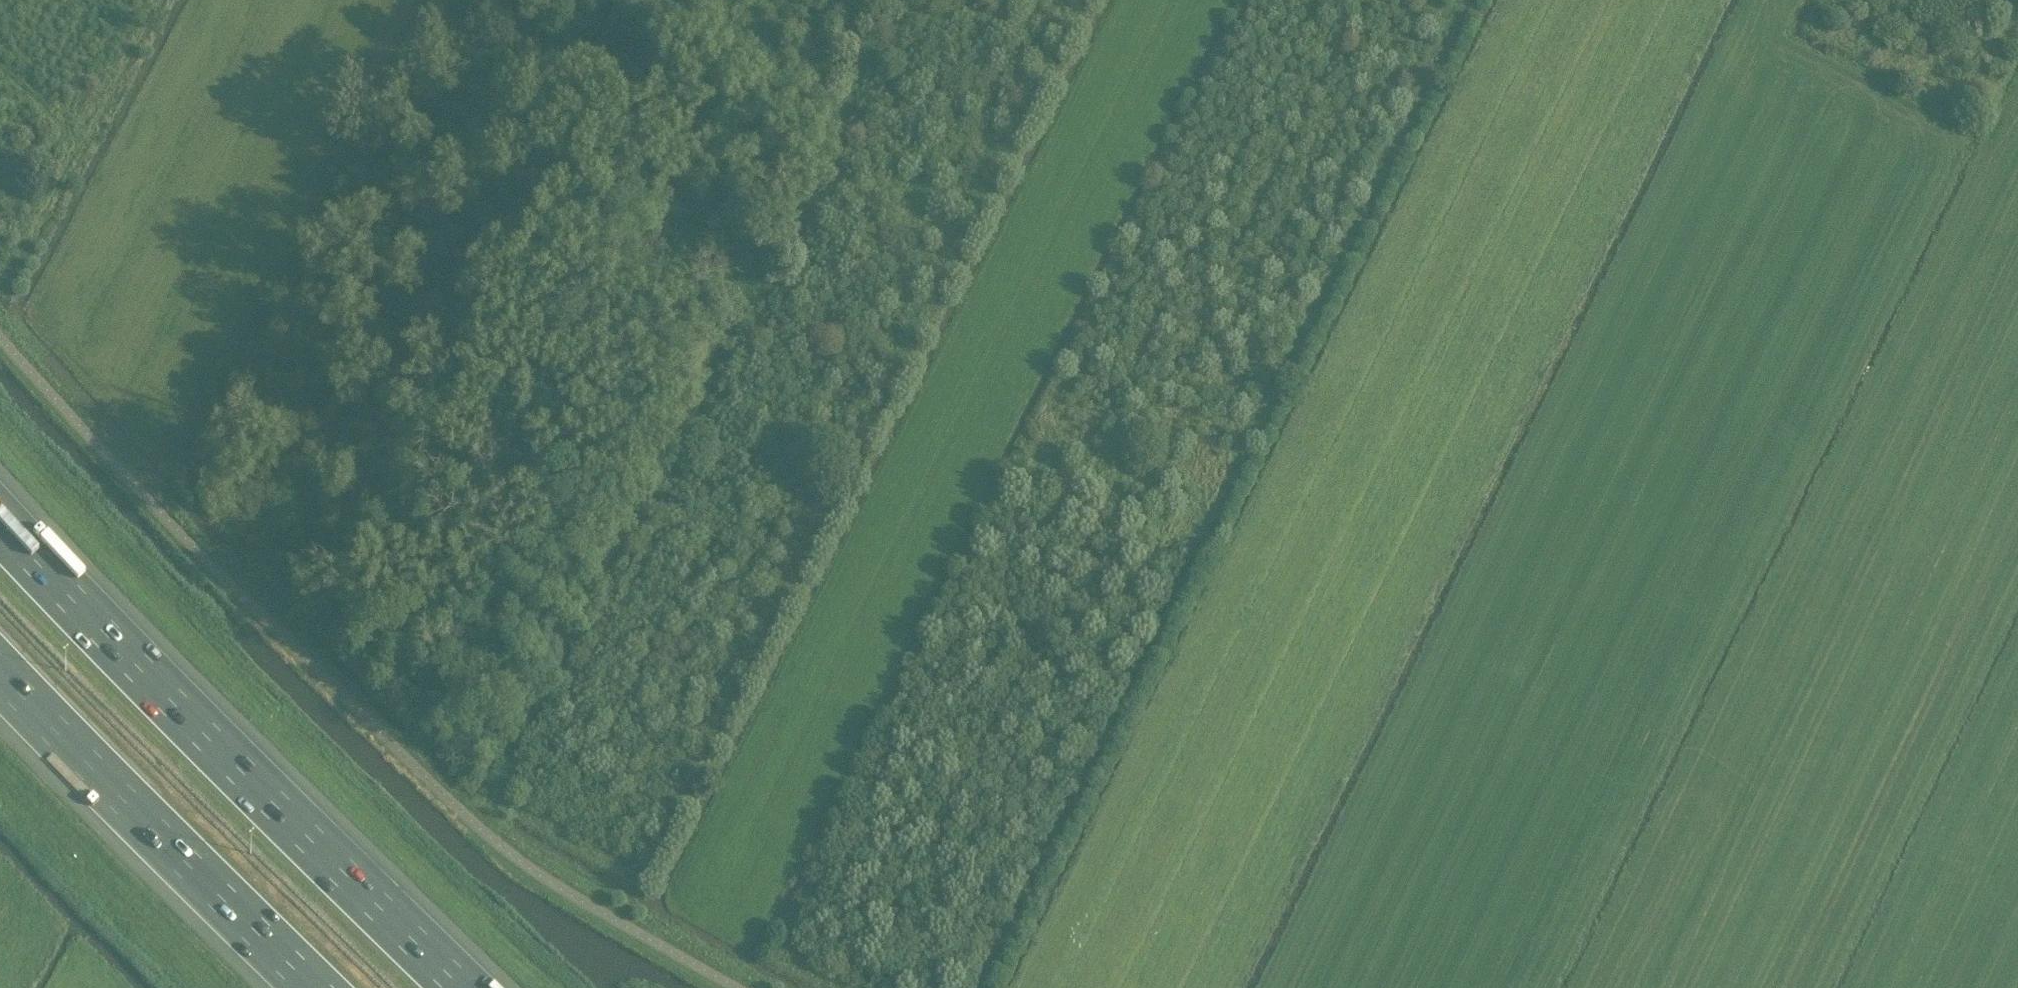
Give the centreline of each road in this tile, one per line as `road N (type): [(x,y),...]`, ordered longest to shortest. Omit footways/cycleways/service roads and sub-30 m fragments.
road 1 (motorway): [(464,987),(131,662),(0,521)]
road 2 (motorway): [(0,672),(317,987)]

